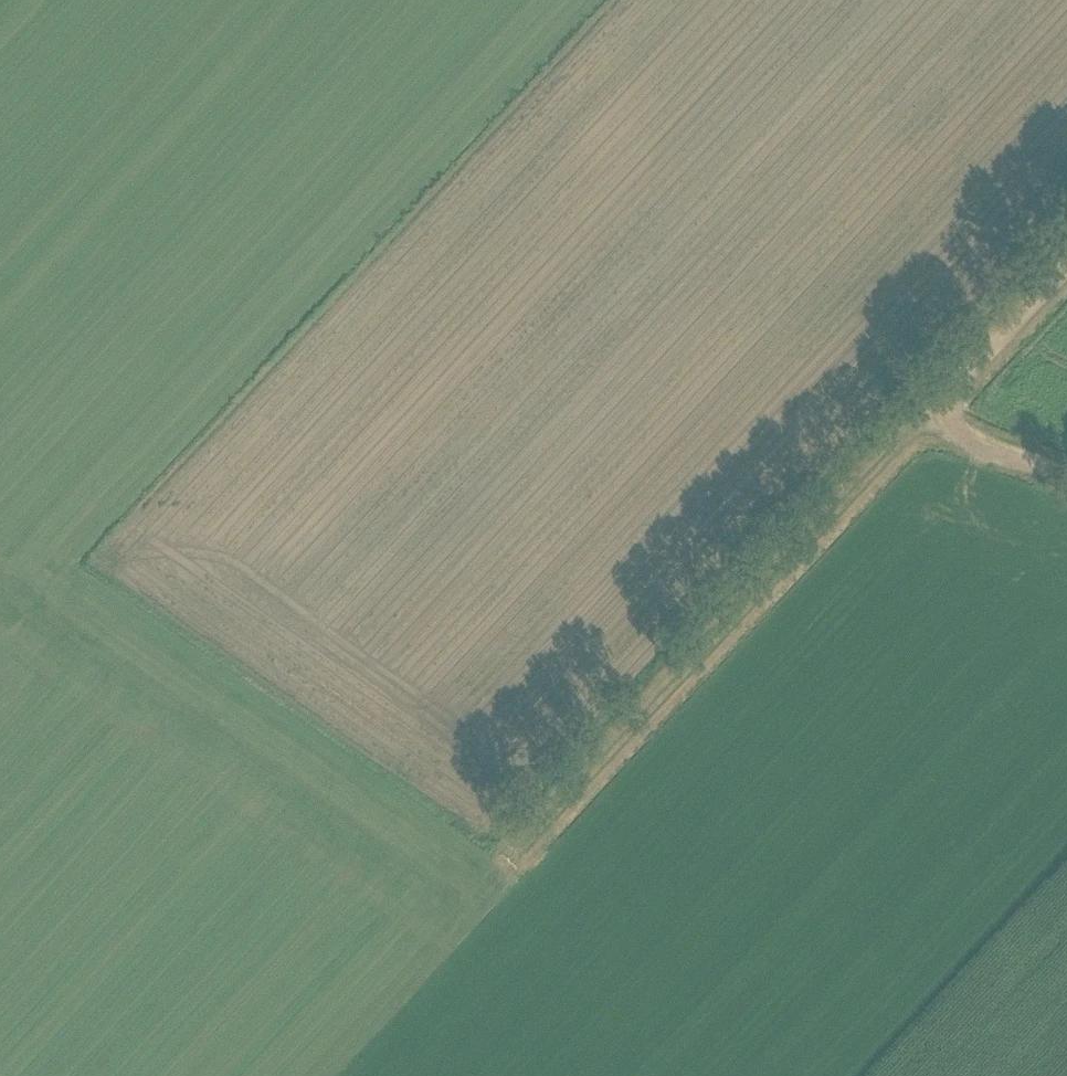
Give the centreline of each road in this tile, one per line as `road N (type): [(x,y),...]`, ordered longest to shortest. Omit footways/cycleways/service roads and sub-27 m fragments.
road 1 (track): [(1066,288),(940,424),(1066,474)]

